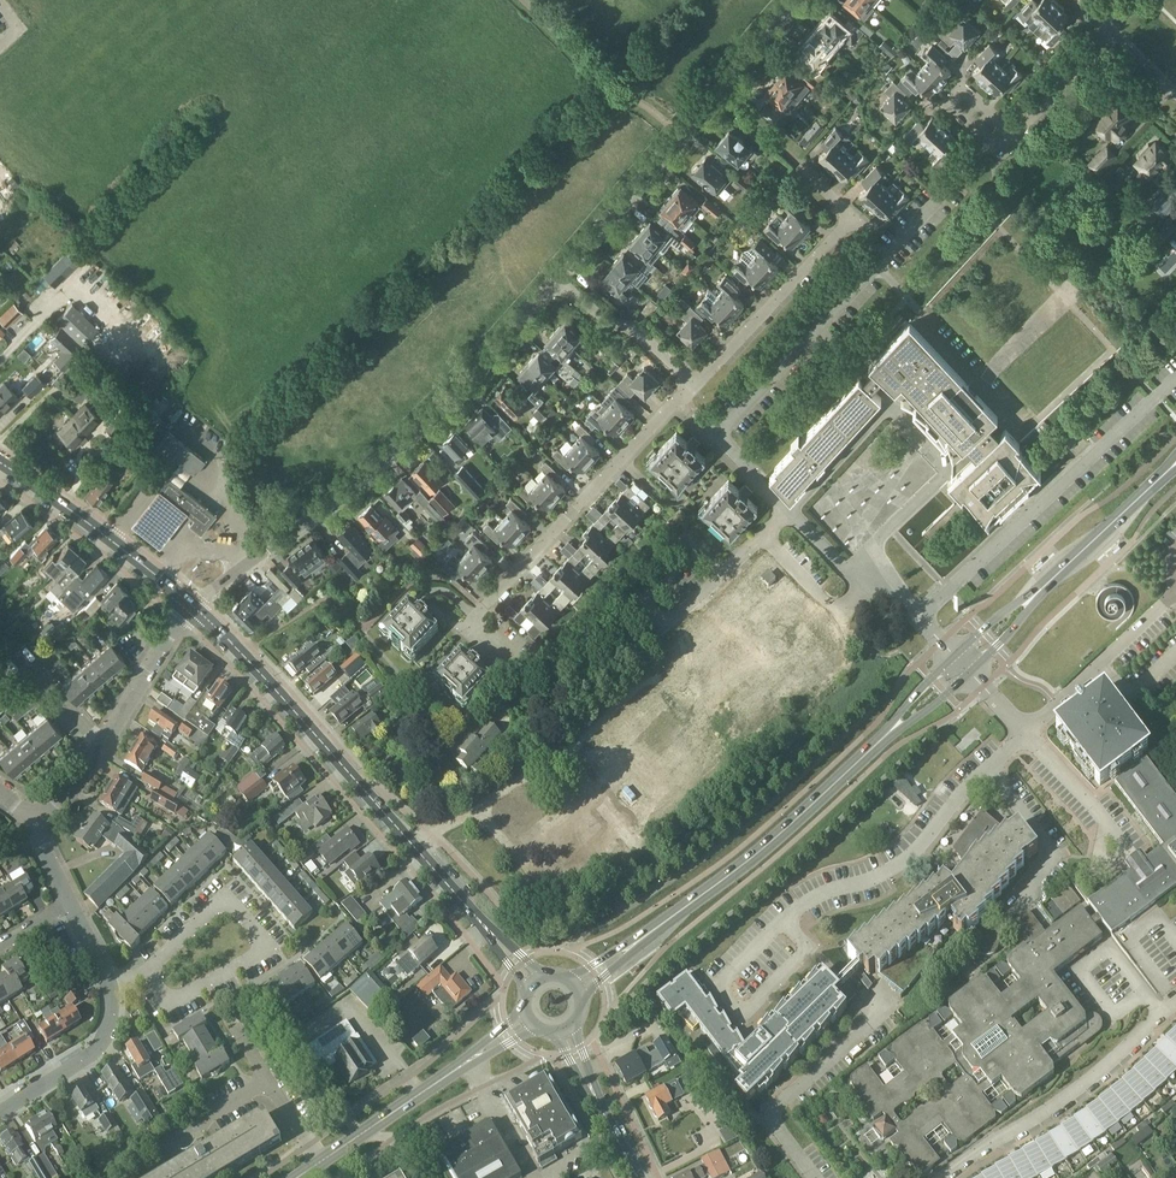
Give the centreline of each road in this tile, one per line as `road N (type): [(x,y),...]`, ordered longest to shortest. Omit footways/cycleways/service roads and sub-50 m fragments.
road 1 (unclassified): [(195,607),(432,424),(555,277)]
road 2 (tertiary): [(580,982),(745,863),(883,737)]
road 3 (unclassified): [(555,277),(799,0)]
road 4 (unclassified): [(714,435),(951,189)]
road 5 (tertiary): [(412,844),(195,607)]
road 6 (unclassified): [(468,620),(689,394)]
road 7 (unclassified): [(941,1177),(1079,1091),(1175,1003)]
road 8 (unclassified): [(784,919),(830,890),(888,872),(987,768)]
road 9 (residential): [(150,970),(172,1001),(263,945),(224,894),(190,929)]
road 10 (tertiary): [(321,1161),(528,1019)]
road 11 (tertiary): [(195,607),(0,462)]
road 12 (unclassified): [(689,394),(853,217)]
road 13 (unclassified): [(956,103),(996,141),(1008,142),(1112,32)]
road 14 (unclassified): [(813,1177),(772,1122),(775,1112),(873,1021)]
road 15 (unclassified): [(1026,732),(1171,593)]
road 16 (residential): [(689,394),(685,372),(635,327),(608,322),(555,277)]
road 17 (residential): [(0,1113),(98,1049),(109,1029),(111,984)]
road 18 (unclassified): [(866,581),(844,610),(816,592),(764,536),(788,509)]
road 19 (tertiary): [(533,980),(412,844)]
road 20 (tertiary): [(1042,589),(1175,465)]
road 21 (residential): [(99,747),(195,607)]
road 22 (unclassified): [(1019,898),(1052,855),(987,768)]
road 23 (tertiary): [(638,1177),(566,1033)]
road 24 (residential): [(99,747),(24,669),(0,686)]

